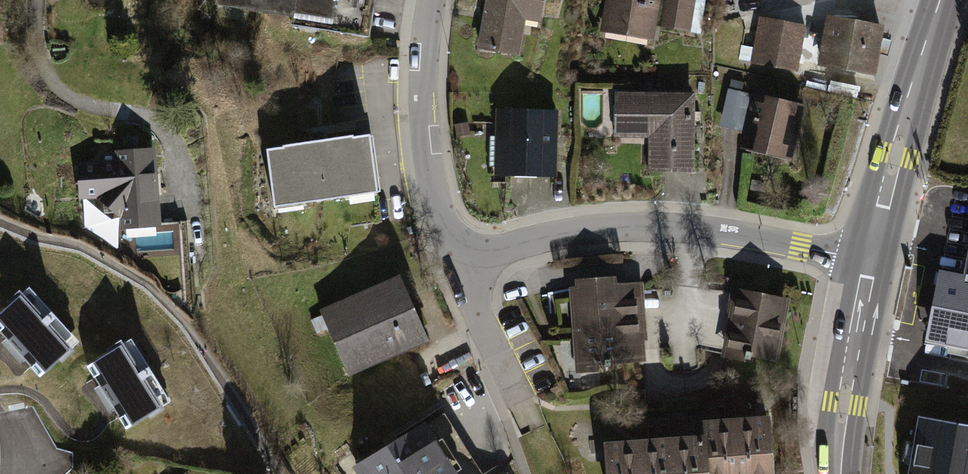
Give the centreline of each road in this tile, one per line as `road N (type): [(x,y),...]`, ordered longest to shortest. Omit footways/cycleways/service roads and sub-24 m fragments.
road 1 (residential): [(435,0),(425,97),(439,210),(453,239),(486,250),(648,225),(870,261)]
road 2 (secondary): [(940,0),(870,261)]
road 3 (secondary): [(870,261),(839,473)]

